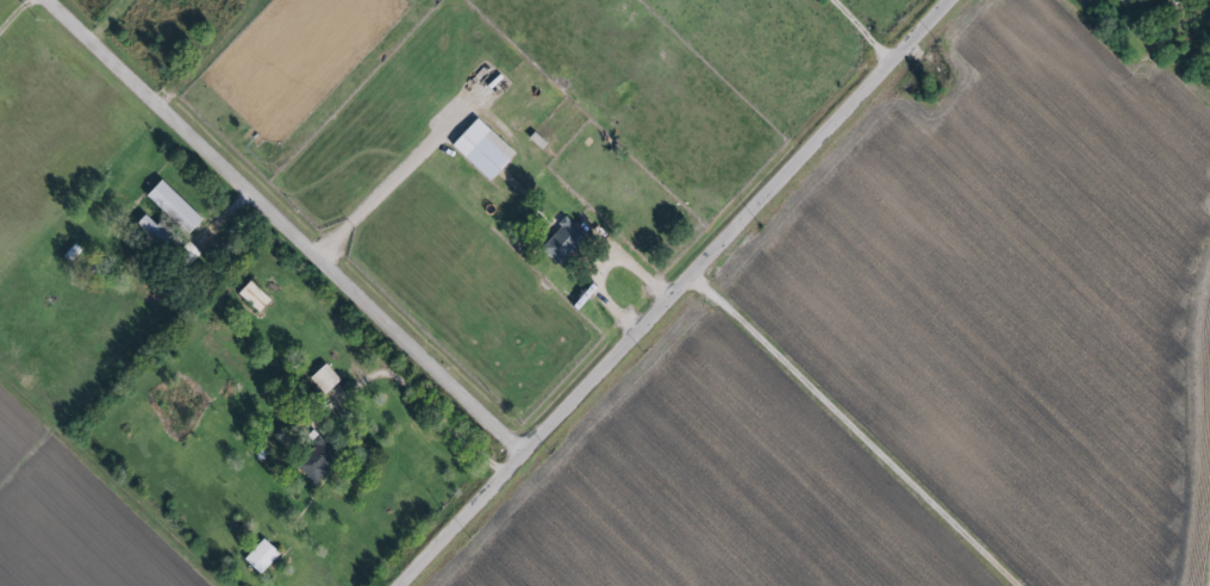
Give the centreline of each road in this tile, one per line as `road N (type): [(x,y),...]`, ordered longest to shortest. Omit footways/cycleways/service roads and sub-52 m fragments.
road 1 (residential): [(952,0),(399,585)]
road 2 (residential): [(520,456),(323,257),(46,0)]
road 3 (residential): [(698,274),(1032,585)]

